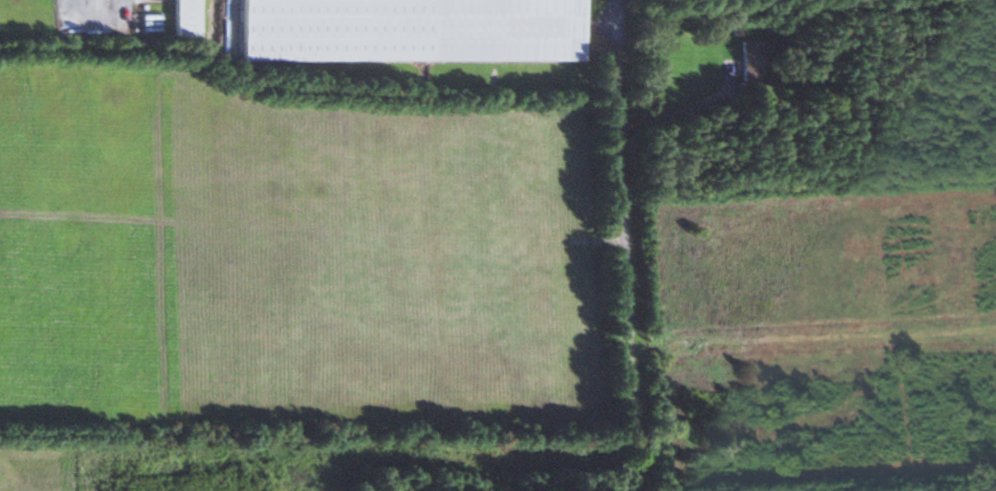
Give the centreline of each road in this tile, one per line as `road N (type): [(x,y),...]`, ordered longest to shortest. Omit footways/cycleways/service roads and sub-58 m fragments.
road 1 (residential): [(634,490),(610,0)]

